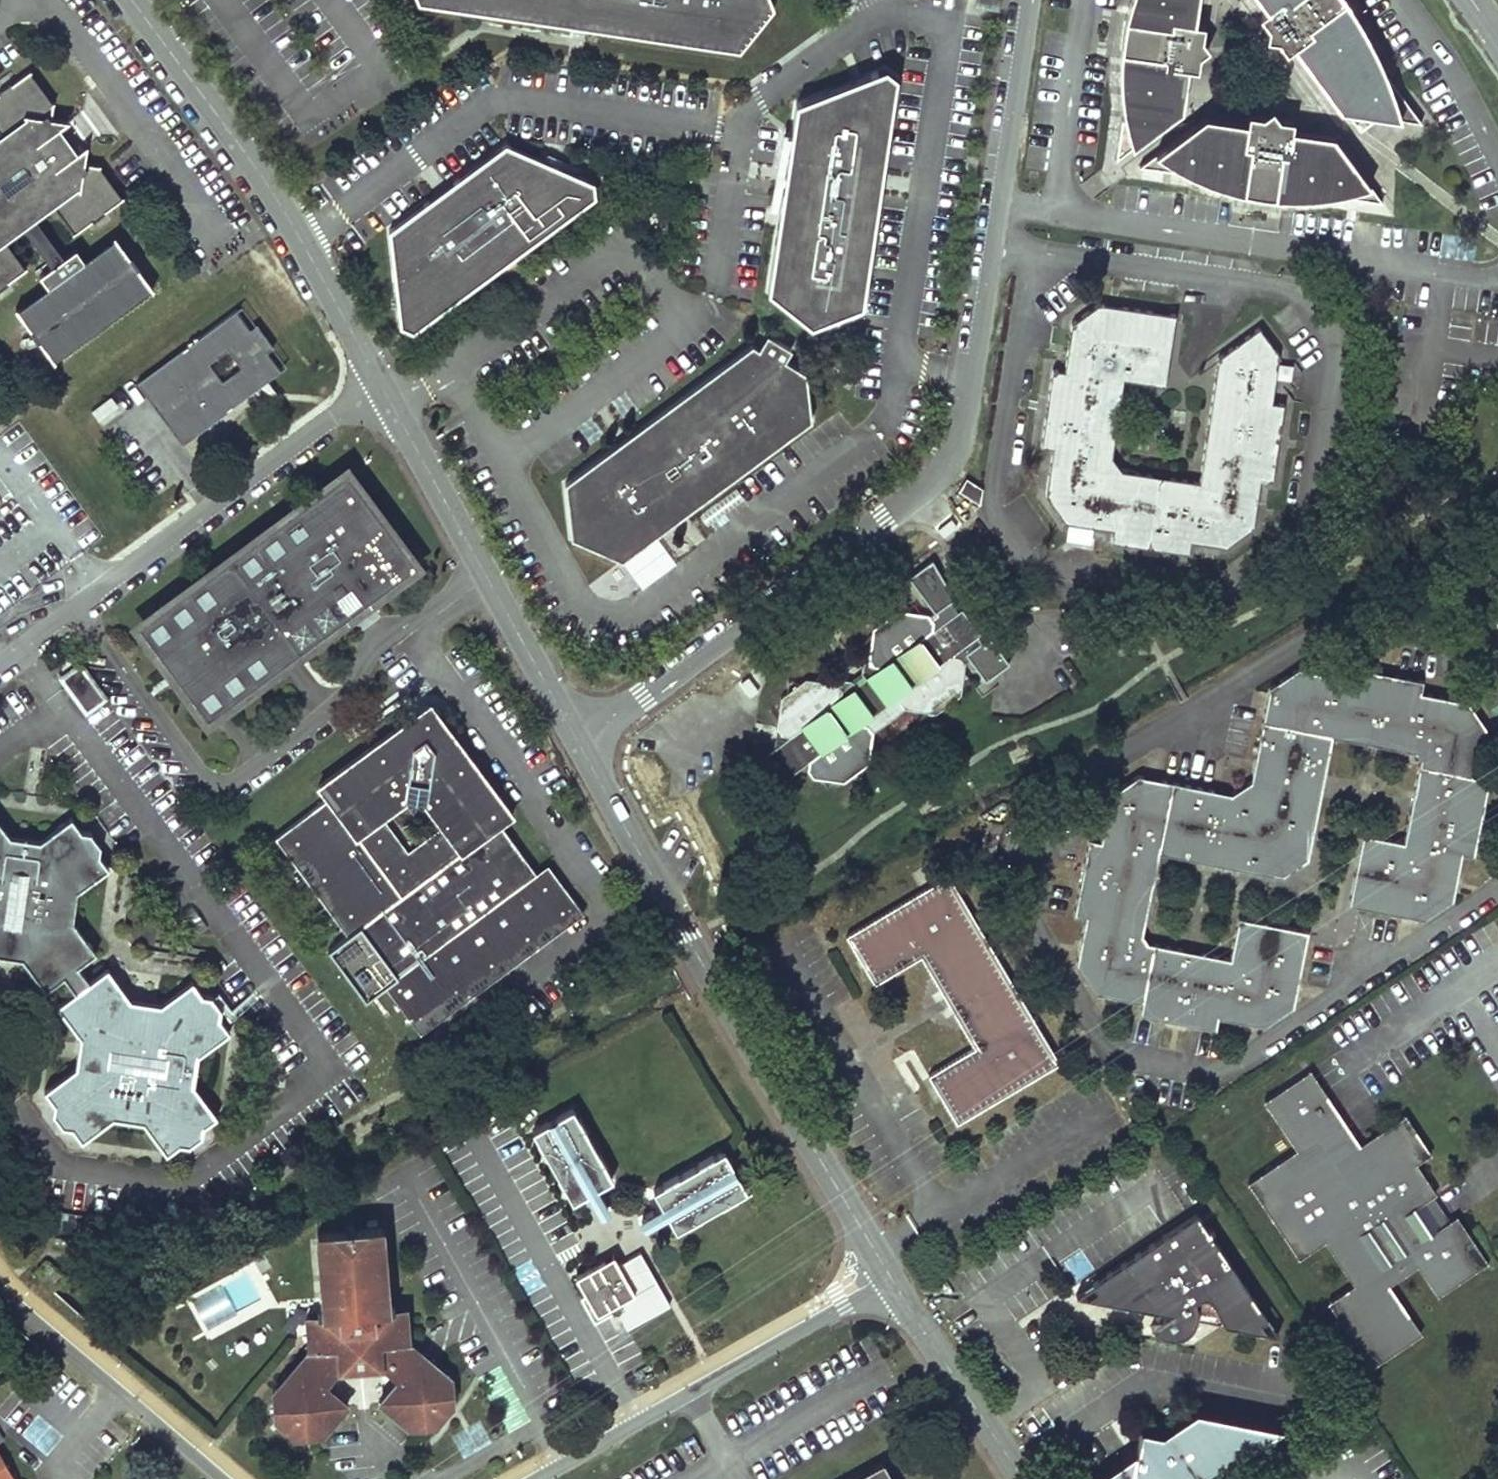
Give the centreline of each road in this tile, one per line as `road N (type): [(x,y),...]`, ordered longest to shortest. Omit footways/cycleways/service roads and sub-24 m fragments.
road 1 (residential): [(580,746),(924,495),(947,467),(963,438),(1030,0)]
road 2 (residential): [(891,1279),(683,937),(580,746)]
road 3 (residential): [(0,660),(379,385)]
road 4 (residential): [(379,385),(293,227),(130,0)]
road 5 (residential): [(580,746),(379,385)]
road 6 (residential): [(542,1478),(891,1279)]
road 7 (residential): [(0,1291),(221,1478)]
road 8 (residential): [(1018,1478),(891,1279)]

